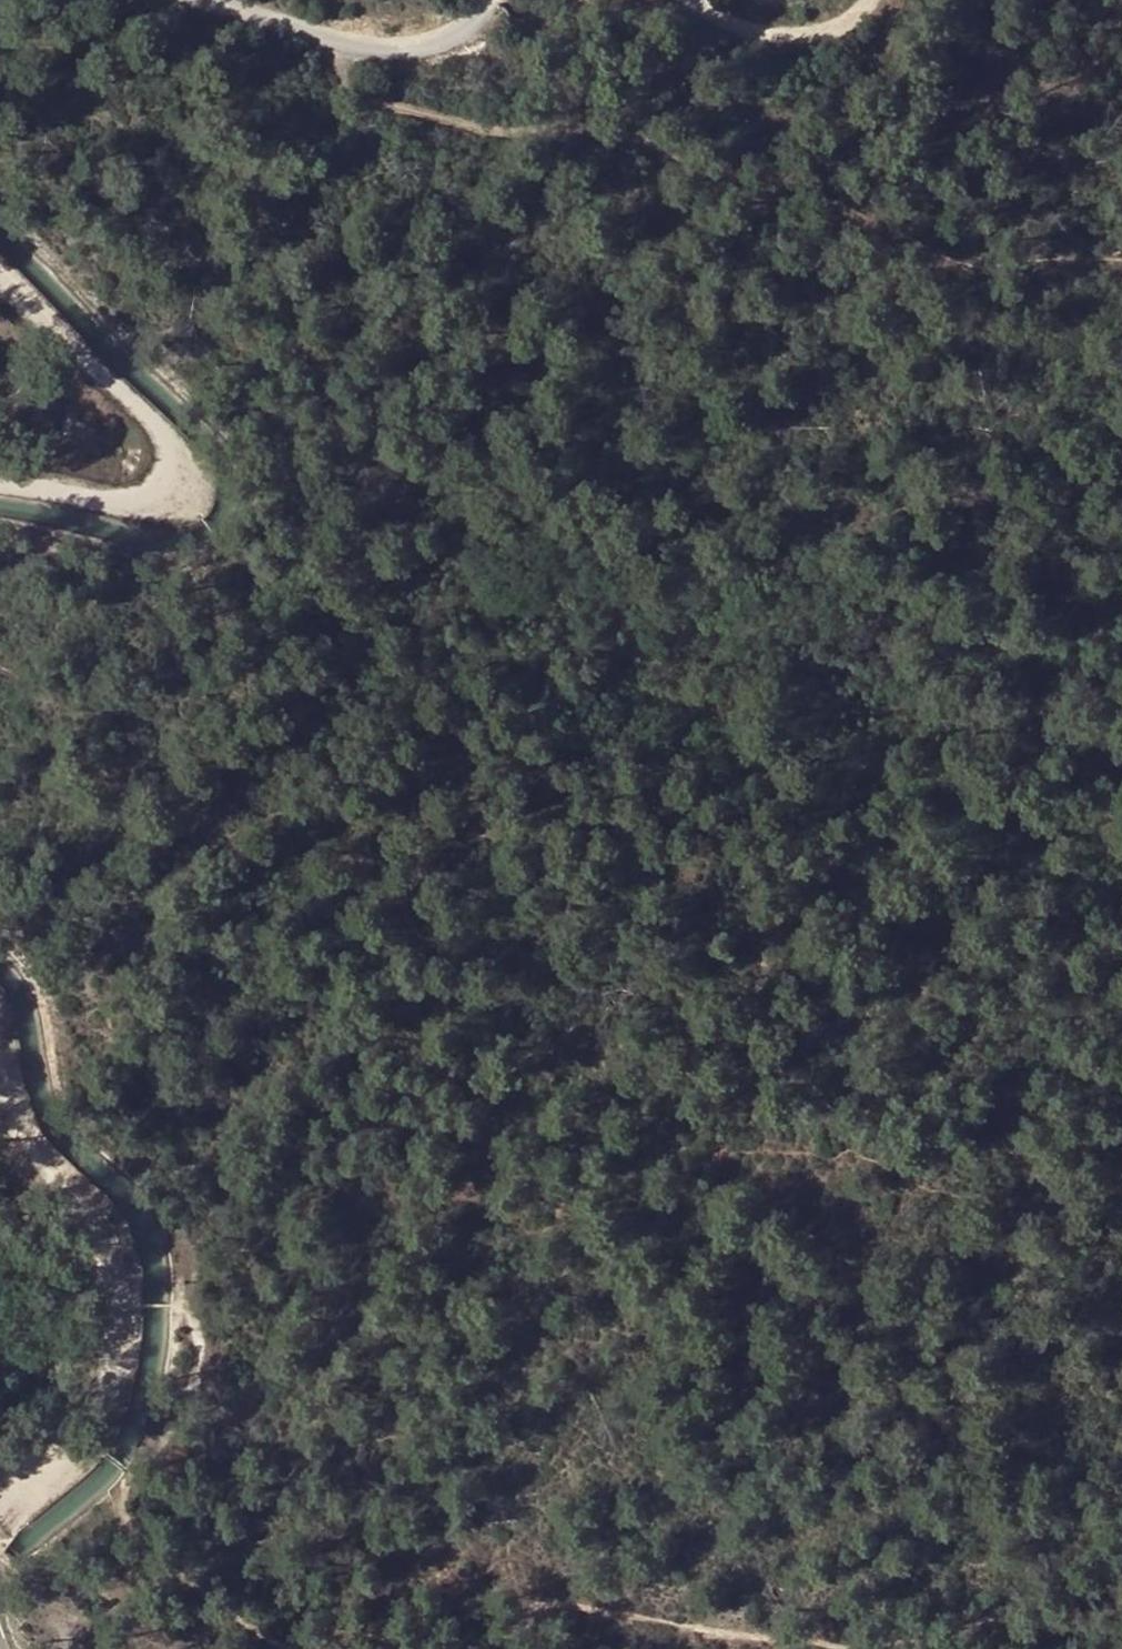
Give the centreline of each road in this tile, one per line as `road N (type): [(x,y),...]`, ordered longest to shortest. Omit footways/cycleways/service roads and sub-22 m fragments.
road 1 (track): [(0,1069),(28,1142),(112,1259),(127,1351),(97,1441),(70,1478),(0,1529)]
road 2 (track): [(0,273),(162,437),(205,494),(195,513),(172,517),(0,489)]
road 3 (track): [(0,473),(42,449),(73,416),(75,383),(61,338)]

